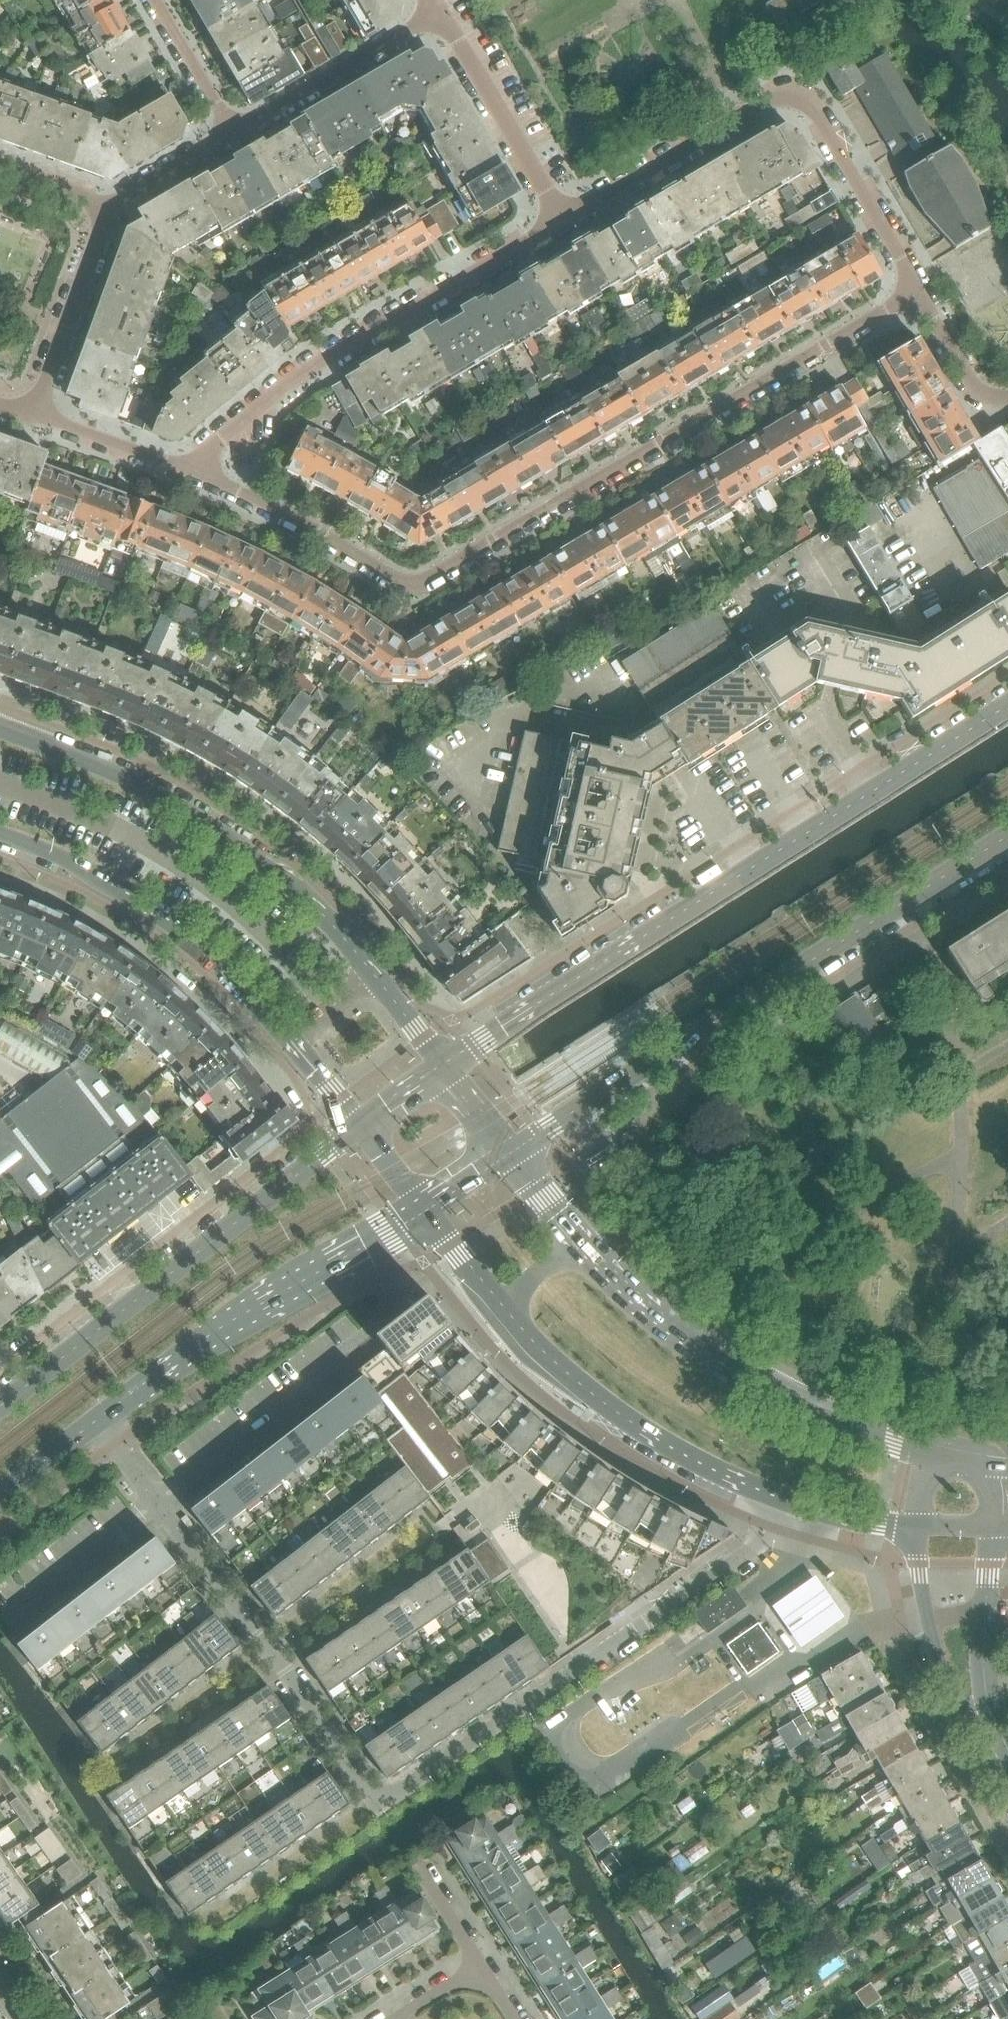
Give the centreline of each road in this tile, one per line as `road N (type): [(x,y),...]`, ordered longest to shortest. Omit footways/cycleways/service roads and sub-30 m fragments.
road 1 (residential): [(95,1421),(377,1799),(756,1546),(775,1497)]
road 2 (residential): [(924,291),(413,585),(400,585),(212,475)]
road 3 (secondary): [(1007,709),(446,1066)]
road 4 (secondary): [(512,1156),(1007,840)]
road 5 (tertiary): [(446,1066),(303,895),(213,825),(106,769),(0,730)]
road 6 (tertiary): [(947,1462),(830,1423),(699,1346),(605,1270),(512,1156)]
road 7 (residential): [(567,223),(775,101),(799,97),(826,117),(924,291)]
road 8 (tertiary): [(0,833),(56,852),(196,935),(361,1126)]
road 9 (secondary): [(361,1126),(0,1412)]
road 10 (tertiary): [(426,1210),(501,1304),(589,1392),(659,1439),(775,1497)]
road 11 (residential): [(567,223),(381,325),(259,405),(212,475)]
road 12 (secondary): [(95,1421),(183,1352),(426,1210)]
road 13 (residential): [(439,16),(567,223)]
road 14 (residential): [(233,135),(439,16)]
road 15 (residential): [(32,411),(106,208)]
road 16 (tertiary): [(919,1528),(931,1638),(955,1698),(982,1722)]
road 17 (tertiary): [(982,1722),(988,1529)]
road 18 (residential): [(212,475),(32,411)]
road 19 (residential): [(154,0),(233,135)]
road 20 (tertiary): [(775,1497),(919,1528)]
road 21 (residential): [(106,208),(233,135)]
road 22 (residential): [(1007,395),(996,397),(977,382),(924,291)]

